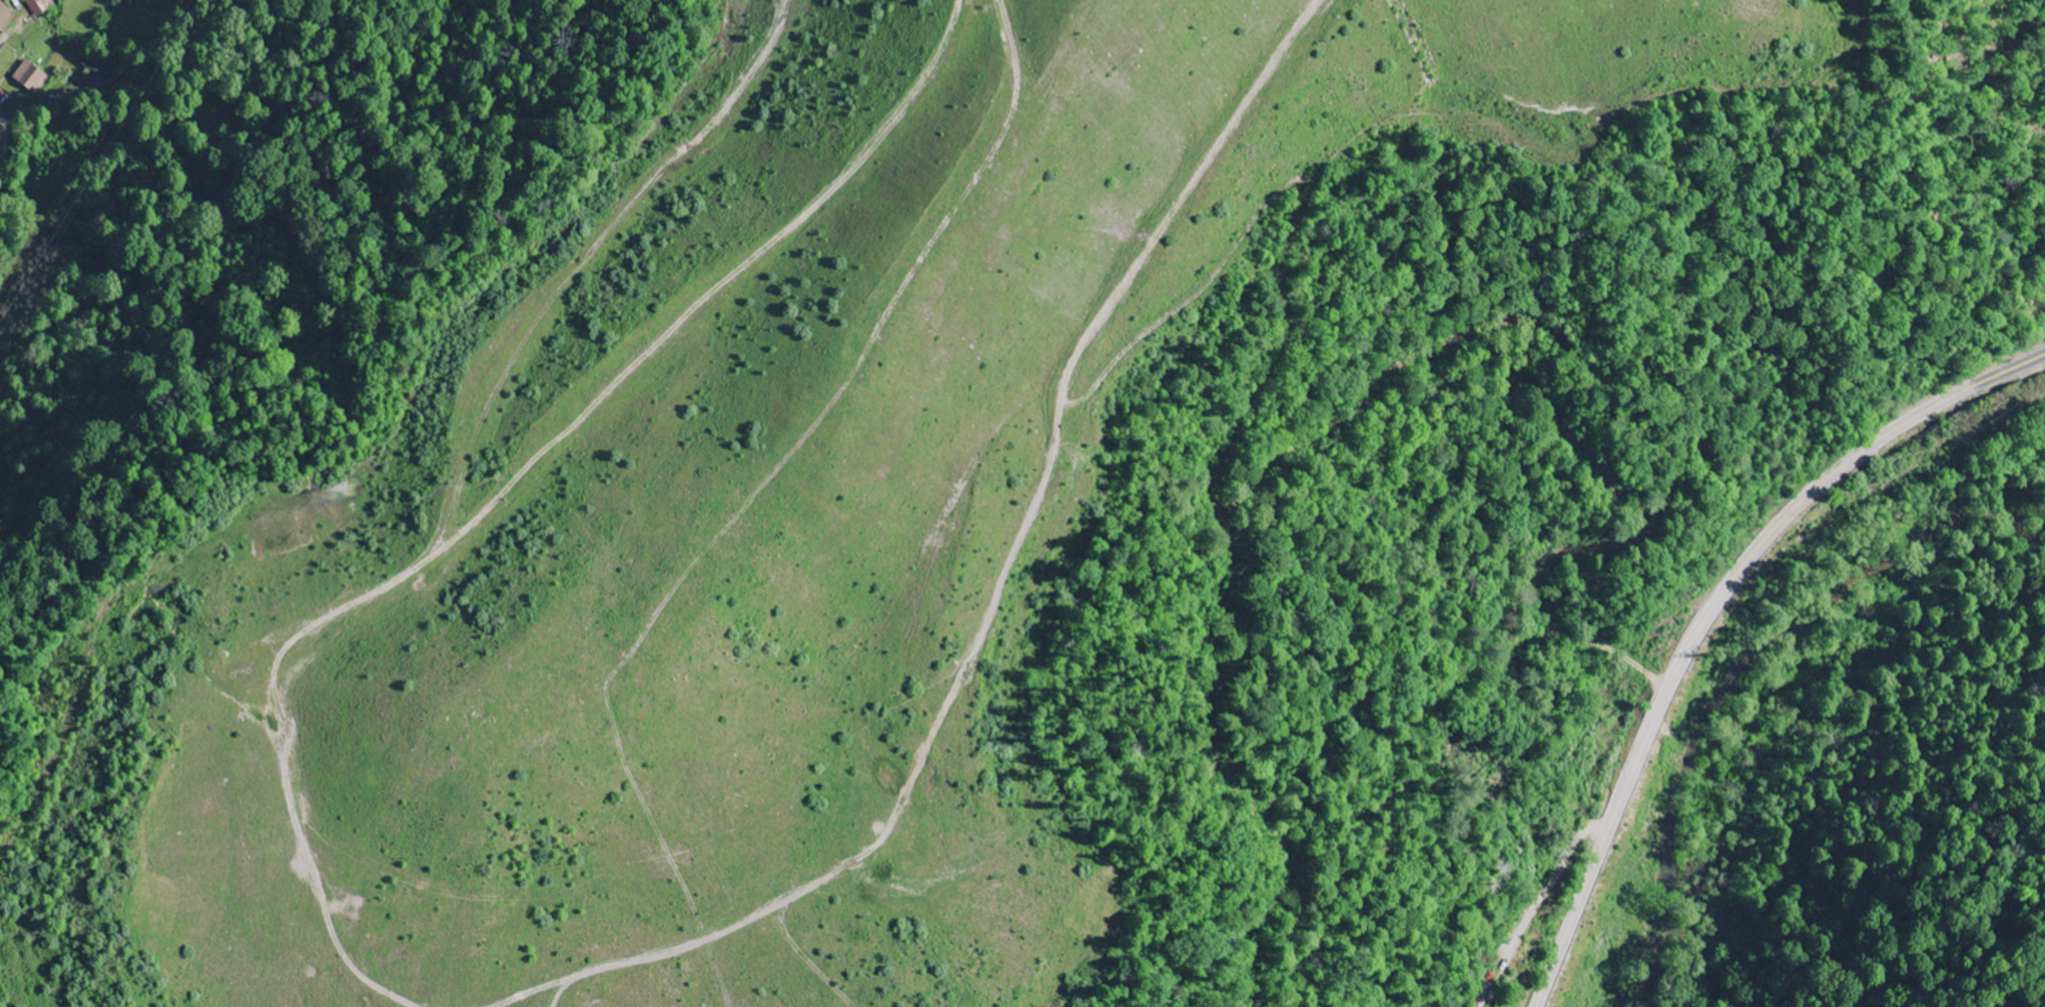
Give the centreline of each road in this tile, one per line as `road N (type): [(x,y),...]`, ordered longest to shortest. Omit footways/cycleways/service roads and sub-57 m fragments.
road 1 (secondary): [(2044,354),(1848,463),(1736,577),(1643,746),(1536,1006)]

